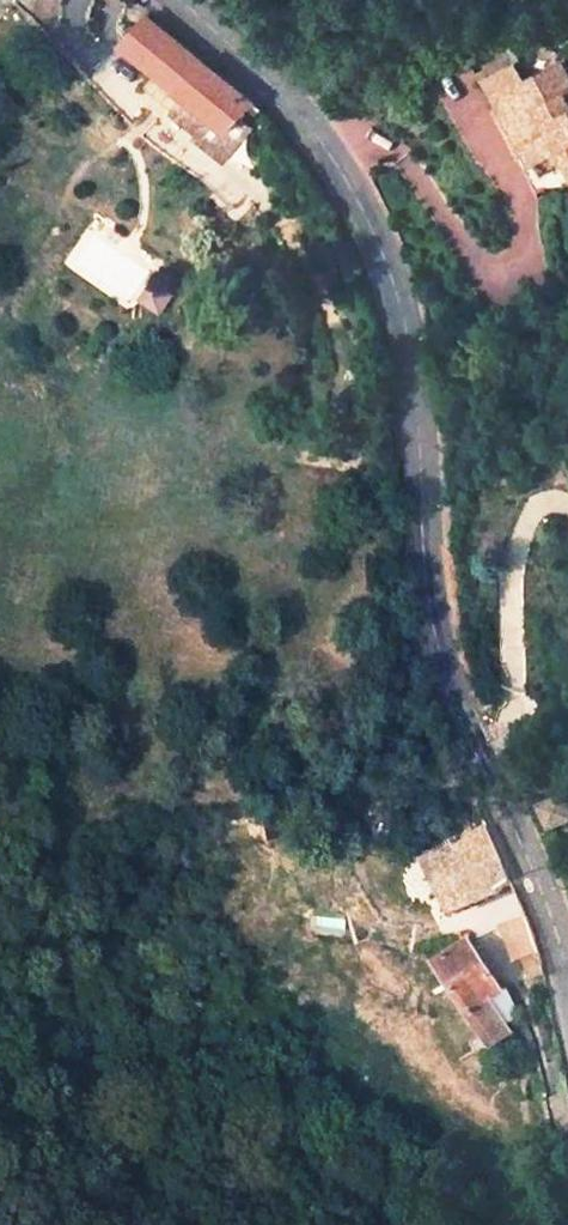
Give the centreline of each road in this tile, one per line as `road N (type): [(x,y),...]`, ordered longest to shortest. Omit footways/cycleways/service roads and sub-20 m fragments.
road 1 (tertiary): [(181,0),(315,132),(391,273),(413,376),(429,600),(446,679),(475,750)]
road 2 (residential): [(475,750),(504,724),(514,690),(514,550),(541,506),(567,508)]
road 3 (tertiary): [(475,750),(555,920),(567,980)]

